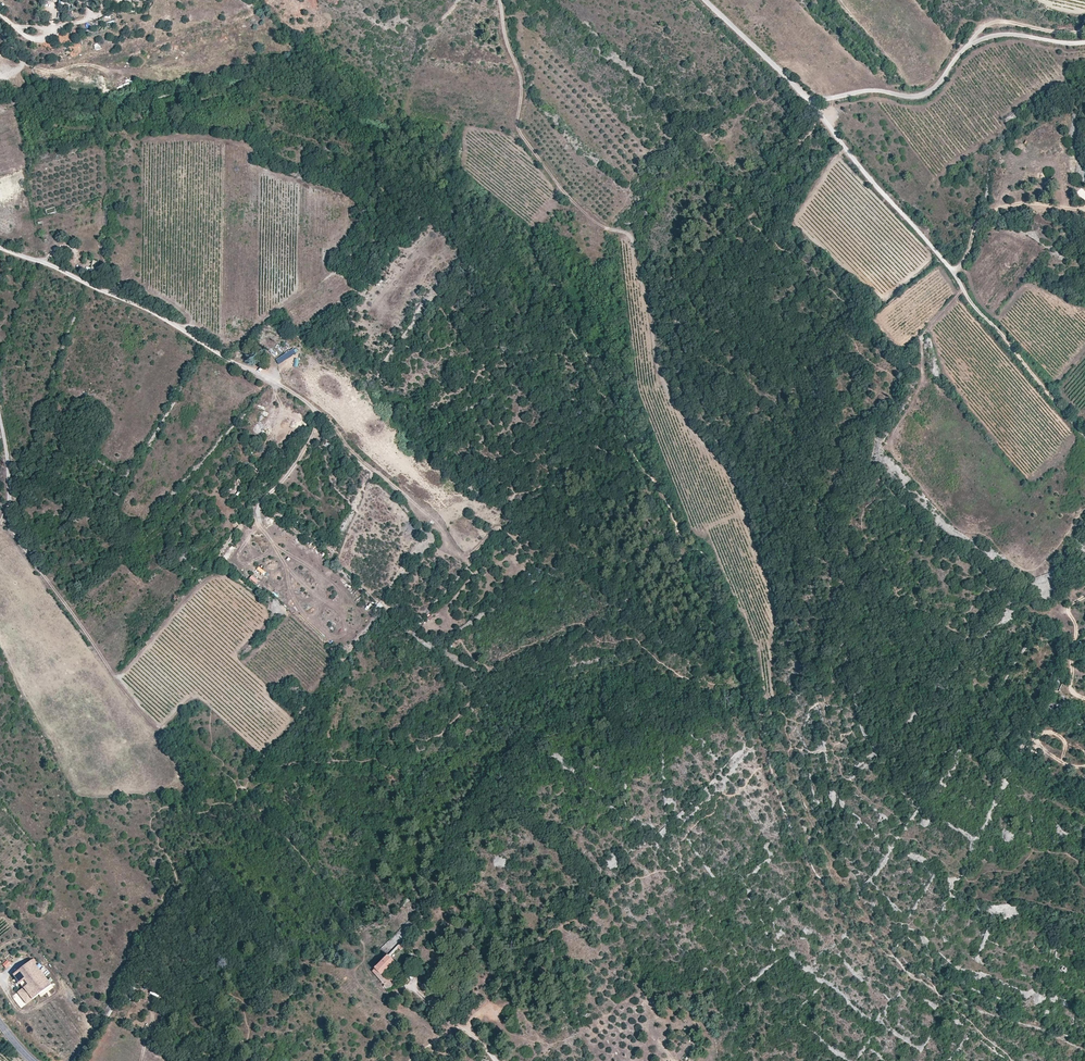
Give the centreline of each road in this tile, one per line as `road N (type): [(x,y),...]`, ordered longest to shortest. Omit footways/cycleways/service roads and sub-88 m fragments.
road 1 (track): [(505,0),(504,31),(522,83),(518,135),(594,225),(631,237),(660,377),(739,503),(769,583),(777,710)]
road 2 (track): [(0,411),(15,534),(163,725),(193,696),(210,707)]
road 3 (track): [(309,404),(436,522),(458,556),(471,555),(499,527),(516,539),(515,557),(480,569),(444,612)]
road 4 (track): [(1084,436),(846,147)]
road 5 (track): [(0,250),(144,308),(309,404)]
road 6 (track): [(1084,44),(982,38),(932,93),(866,92),(809,103)]
road 7 (unclassified): [(846,147),(701,0)]

